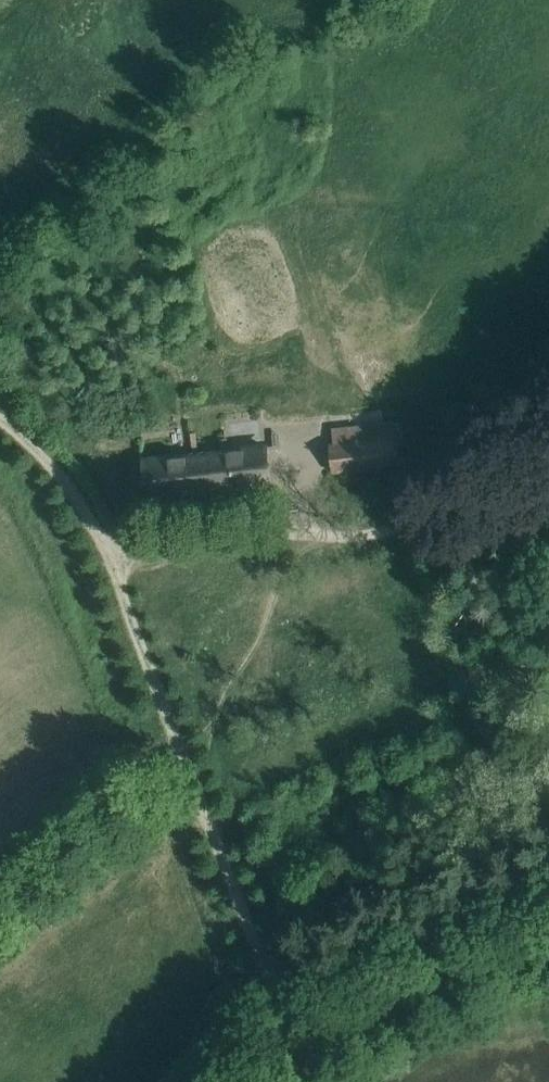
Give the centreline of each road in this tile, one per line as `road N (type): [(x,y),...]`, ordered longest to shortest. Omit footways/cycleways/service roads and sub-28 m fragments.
road 1 (track): [(282,1040),(108,554)]
road 2 (track): [(108,554),(186,528),(415,525),(548,399)]
road 3 (track): [(282,1040),(435,952),(548,923)]
road 4 (track): [(0,910),(186,763)]
road 5 (track): [(108,554),(82,493),(0,422)]

